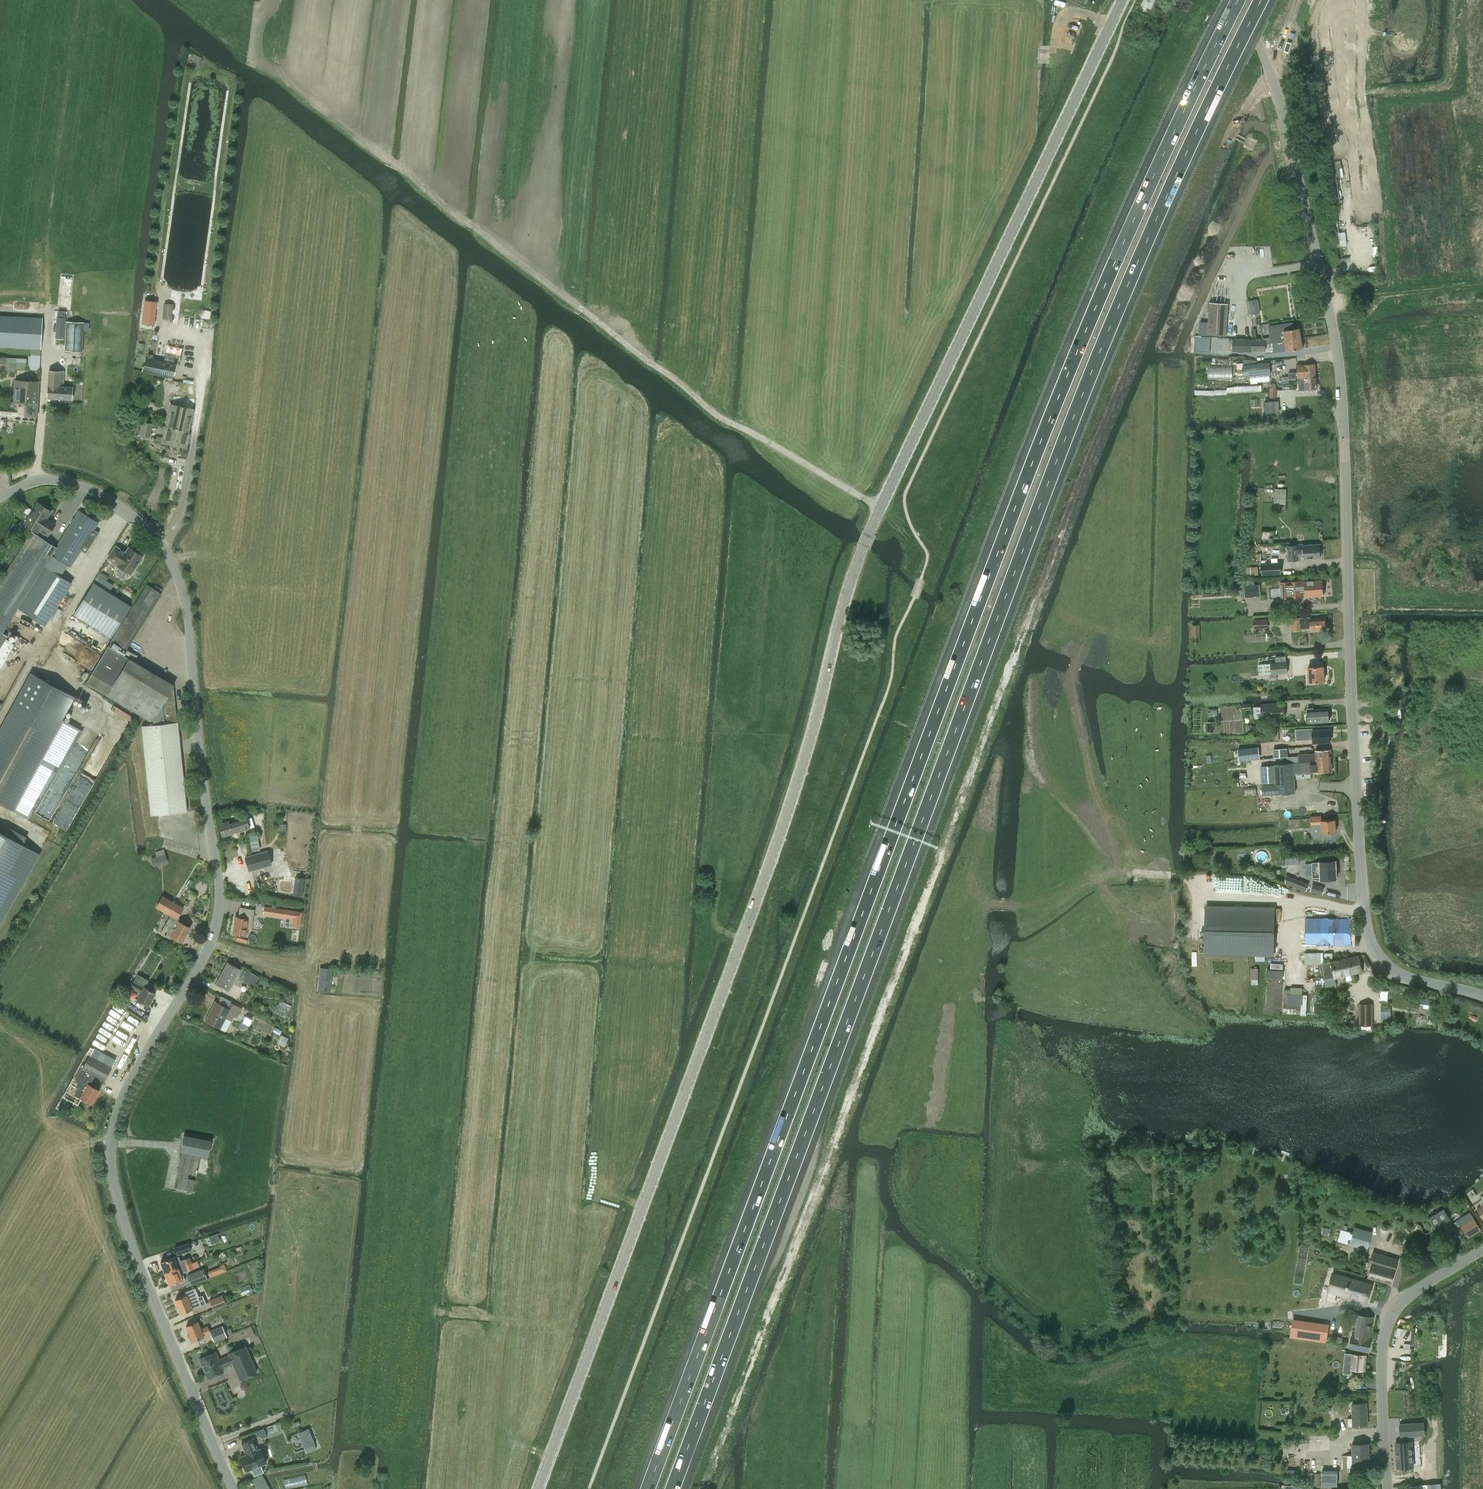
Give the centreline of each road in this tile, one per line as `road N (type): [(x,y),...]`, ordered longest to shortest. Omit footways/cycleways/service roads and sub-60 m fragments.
road 1 (tertiary): [(539,1488),(790,812),(862,549),(1123,0)]
road 2 (motorway): [(1238,0),(1057,399),(648,1488)]
road 3 (motorway): [(672,1488),(1079,403),(1261,0)]
road 4 (unclassified): [(235,1488),(137,1258),(110,1141),(121,1099),(207,952),(220,915),(187,605),(161,544),(86,483),(35,478),(0,496)]
road 5 (unclassified): [(1482,995),(1400,975),(1380,960),(1367,926),(1340,373),(1279,98),(1240,0)]
road 6 (track): [(881,507),(719,413),(186,0)]
road 7 (track): [(49,312),(51,189),(84,0)]
road 8 (unclassified): [(1387,1488),(1386,1326),(1400,1304),(1482,1250)]

